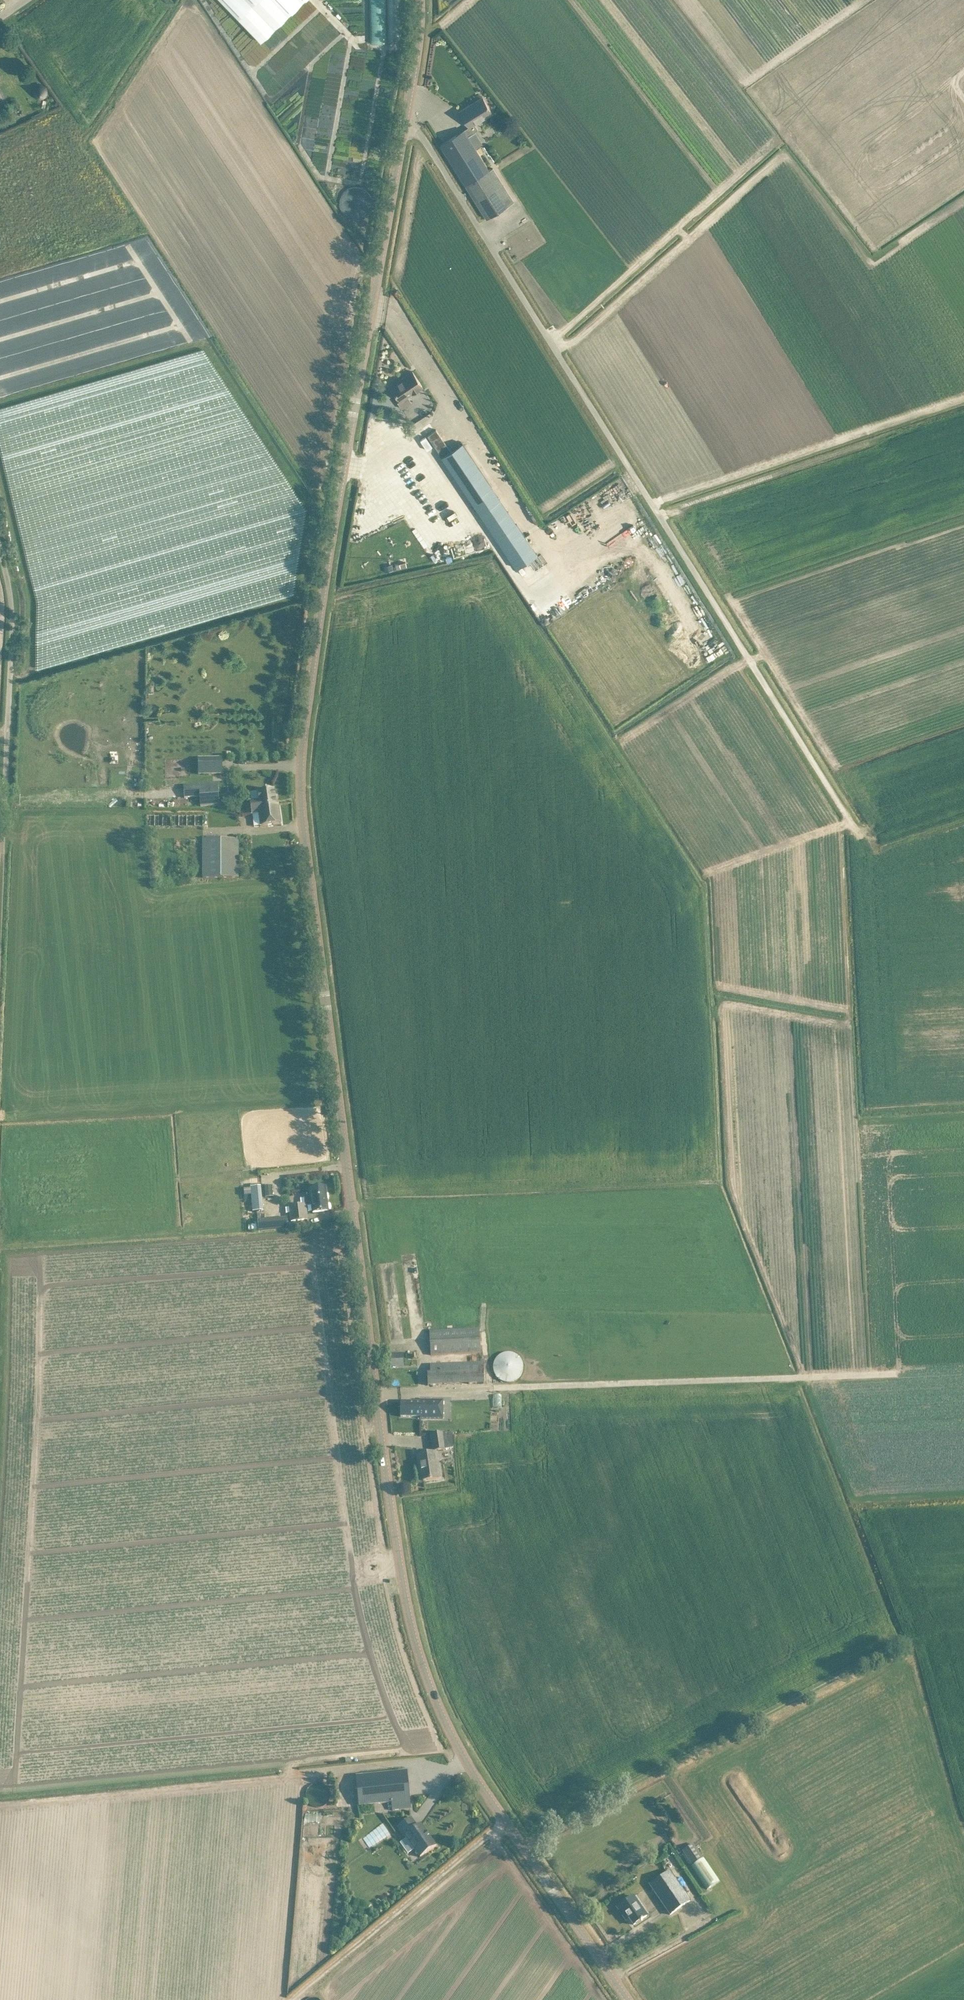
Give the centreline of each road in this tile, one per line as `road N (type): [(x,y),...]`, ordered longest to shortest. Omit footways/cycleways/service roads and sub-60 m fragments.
road 1 (tertiary): [(627,1999),(457,1751),(420,1663),(400,1581),(316,968),(296,777),(403,119)]
road 2 (unclassified): [(858,840),(851,816),(433,155),(403,119)]
road 3 (unclassified): [(2,853),(13,621),(0,546)]
road 4 (tertiary): [(403,119),(416,0)]

